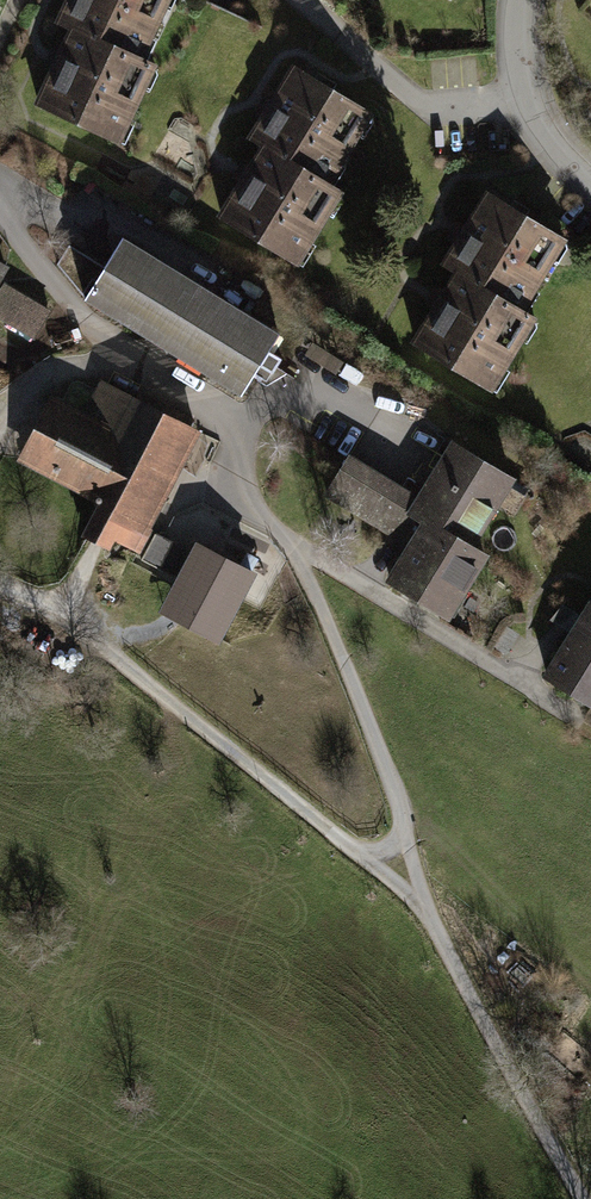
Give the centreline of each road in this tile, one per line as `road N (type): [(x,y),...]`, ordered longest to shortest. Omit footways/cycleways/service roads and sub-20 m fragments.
road 1 (track): [(242,429),(241,489),(297,556),(391,765),(417,887),(581,1198)]
road 2 (track): [(0,597),(49,606),(417,887)]
road 3 (residential): [(0,206),(82,315),(242,429)]
road 4 (residential): [(520,0),(525,88),(554,148),(590,180)]
road 5 (track): [(0,424),(15,395),(52,371),(123,363),(133,351)]

